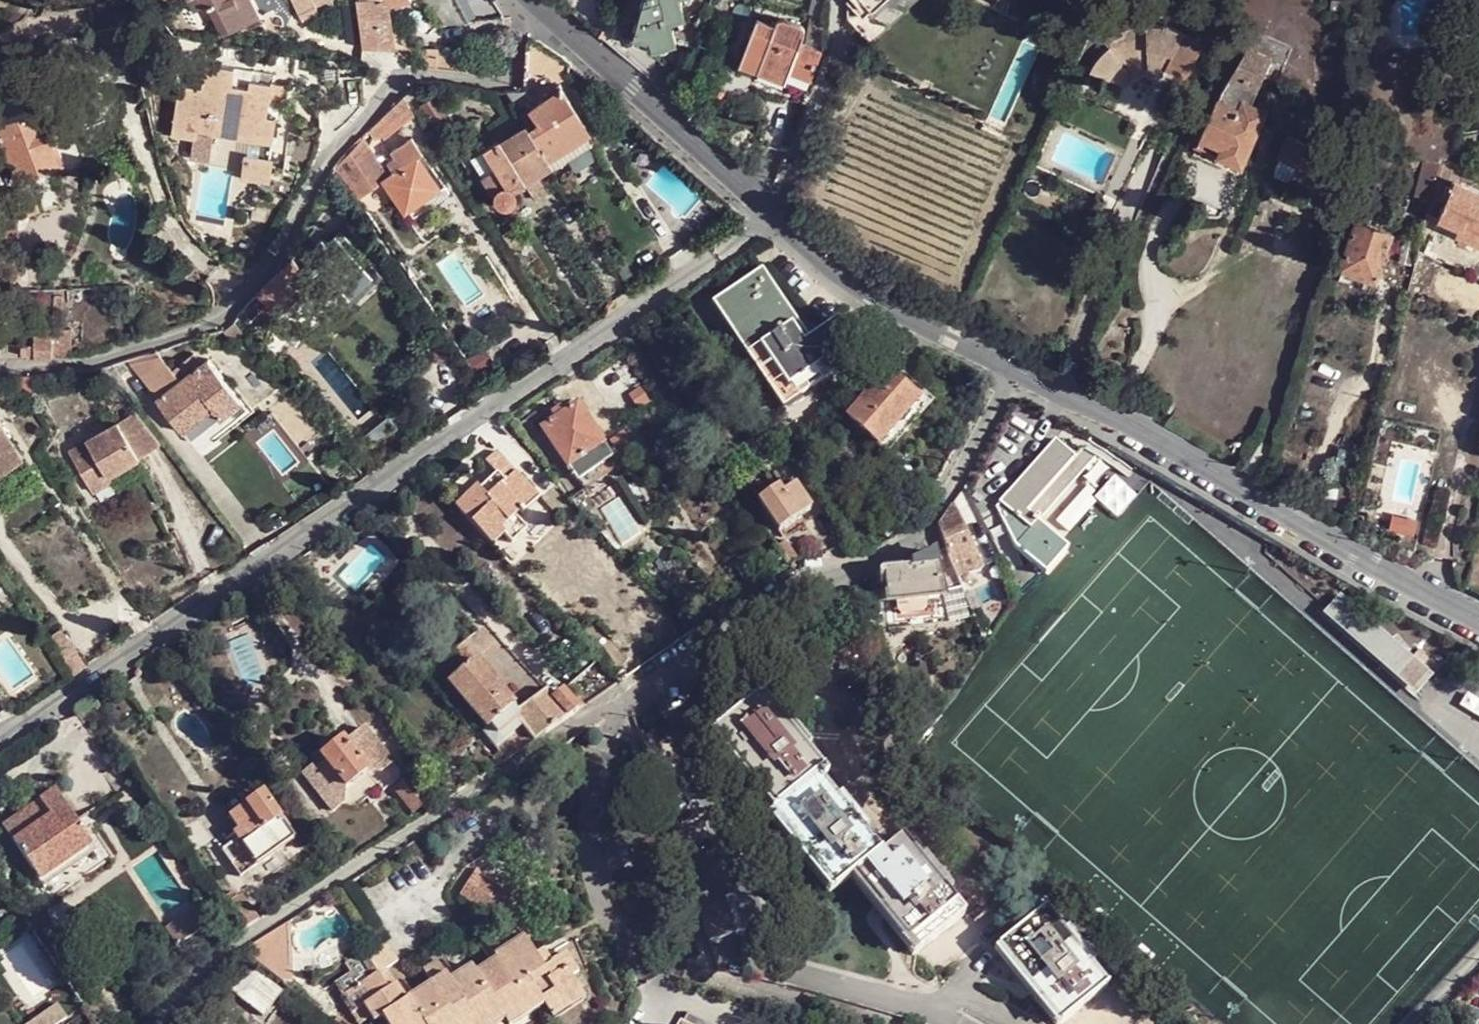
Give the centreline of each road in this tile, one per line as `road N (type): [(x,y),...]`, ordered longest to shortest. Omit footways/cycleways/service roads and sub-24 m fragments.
road 1 (residential): [(1012,369),(920,534),(853,564),(680,666),(242,940),(195,974),(150,1023)]
road 2 (residential): [(0,740),(769,216)]
road 3 (residential): [(0,371),(99,357),(215,315),(293,226),(344,122),(370,111),(401,75),(498,88),(515,68),(531,2)]
road 4 (residential): [(1478,617),(1012,369)]
road 5 (residential): [(769,216),(531,2)]
road 6 (residential): [(1012,369),(875,298),(769,216)]

